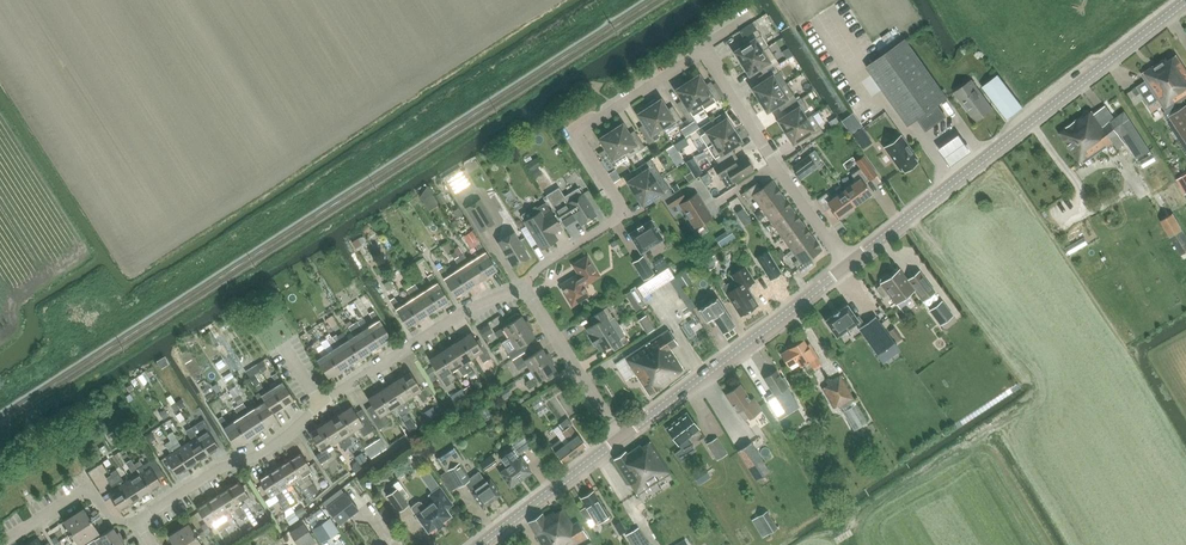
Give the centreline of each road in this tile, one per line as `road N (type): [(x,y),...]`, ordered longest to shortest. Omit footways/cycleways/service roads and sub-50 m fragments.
road 1 (track): [(908,220),(994,334),(1037,375),(1038,394),(848,534)]
road 2 (tertiary): [(849,265),(1185,1)]
road 3 (residential): [(525,288),(540,266),(622,216),(575,132),(706,49)]
road 4 (tertiary): [(620,439),(849,265)]
road 5 (residential): [(320,403),(462,311),(525,288)]
road 6 (residential): [(137,524),(220,468),(293,433),(320,403)]
road 7 (residential): [(620,439),(525,288)]
road 8 (tertiary): [(476,544),(620,439)]
road 9 (residential): [(777,164),(706,49)]
road 10 (residential): [(849,265),(777,164)]

